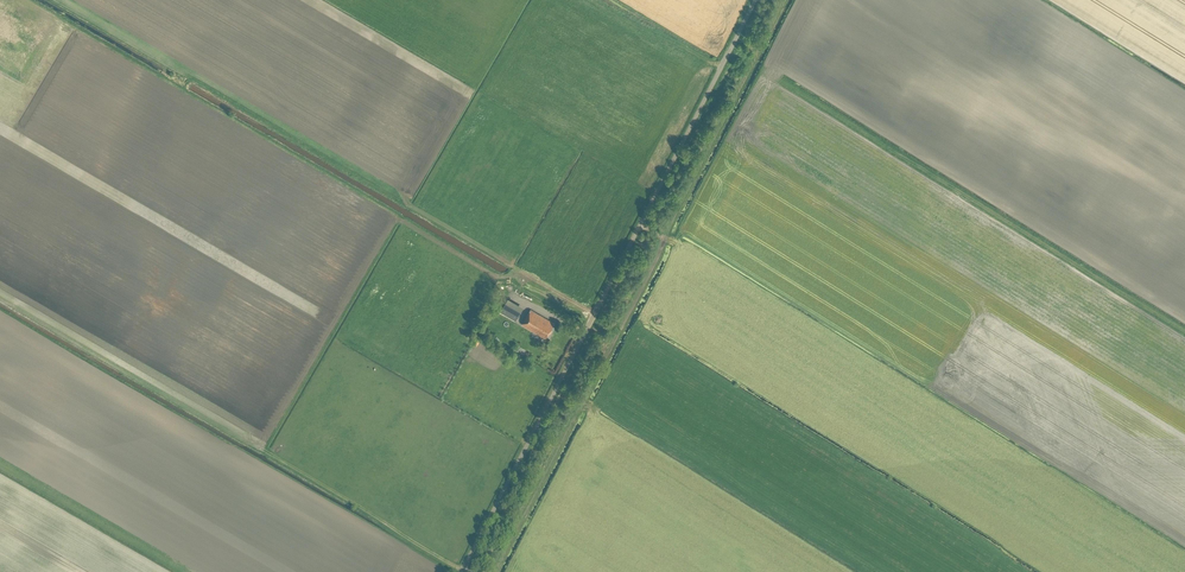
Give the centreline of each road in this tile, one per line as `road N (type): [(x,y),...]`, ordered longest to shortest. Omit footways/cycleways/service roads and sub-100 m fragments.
road 1 (unclassified): [(462,571),(755,0)]

